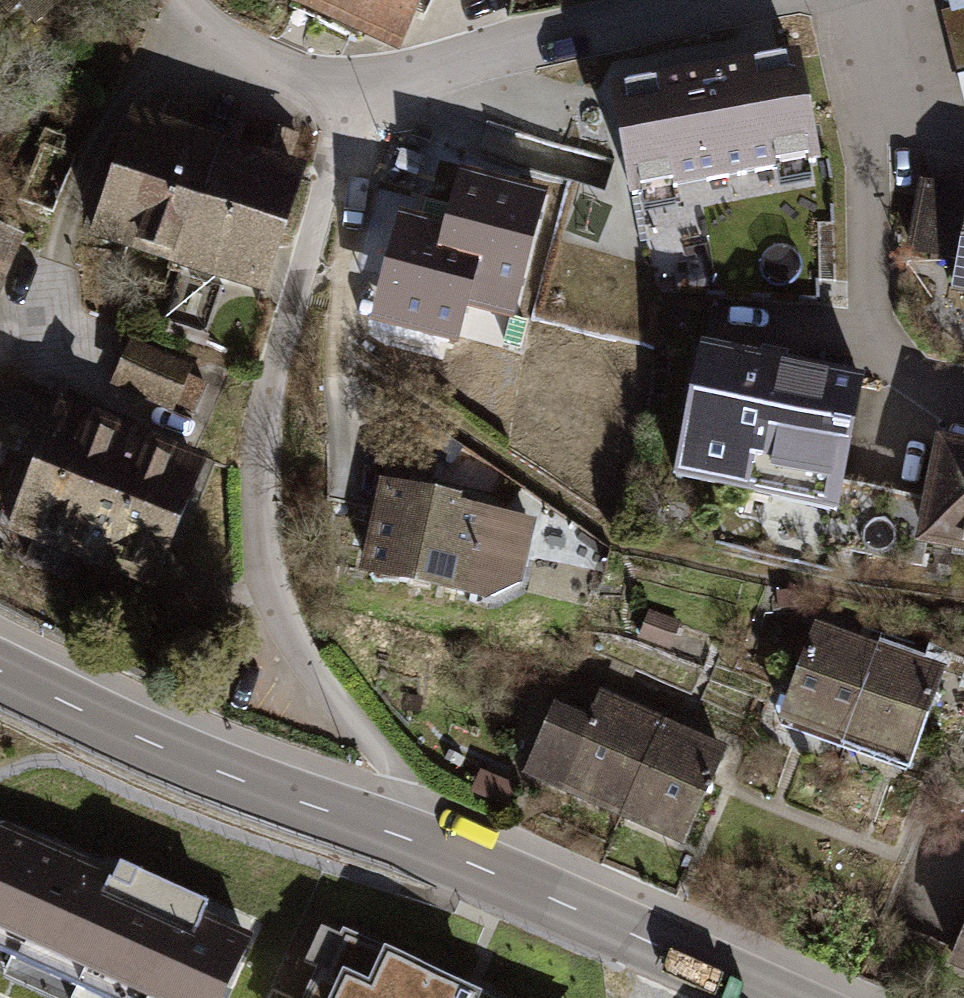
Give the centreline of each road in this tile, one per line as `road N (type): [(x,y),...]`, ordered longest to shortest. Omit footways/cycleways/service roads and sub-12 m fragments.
road 1 (residential): [(446,853),(399,778),(291,640),(269,587),(260,531),(267,417),(351,96)]
road 2 (secondary): [(446,853),(228,775),(0,673)]
road 3 (residential): [(351,96),(752,0)]
road 4 (secondary): [(774,997),(446,853)]
road 5 (residential): [(351,96),(145,22),(139,0)]

